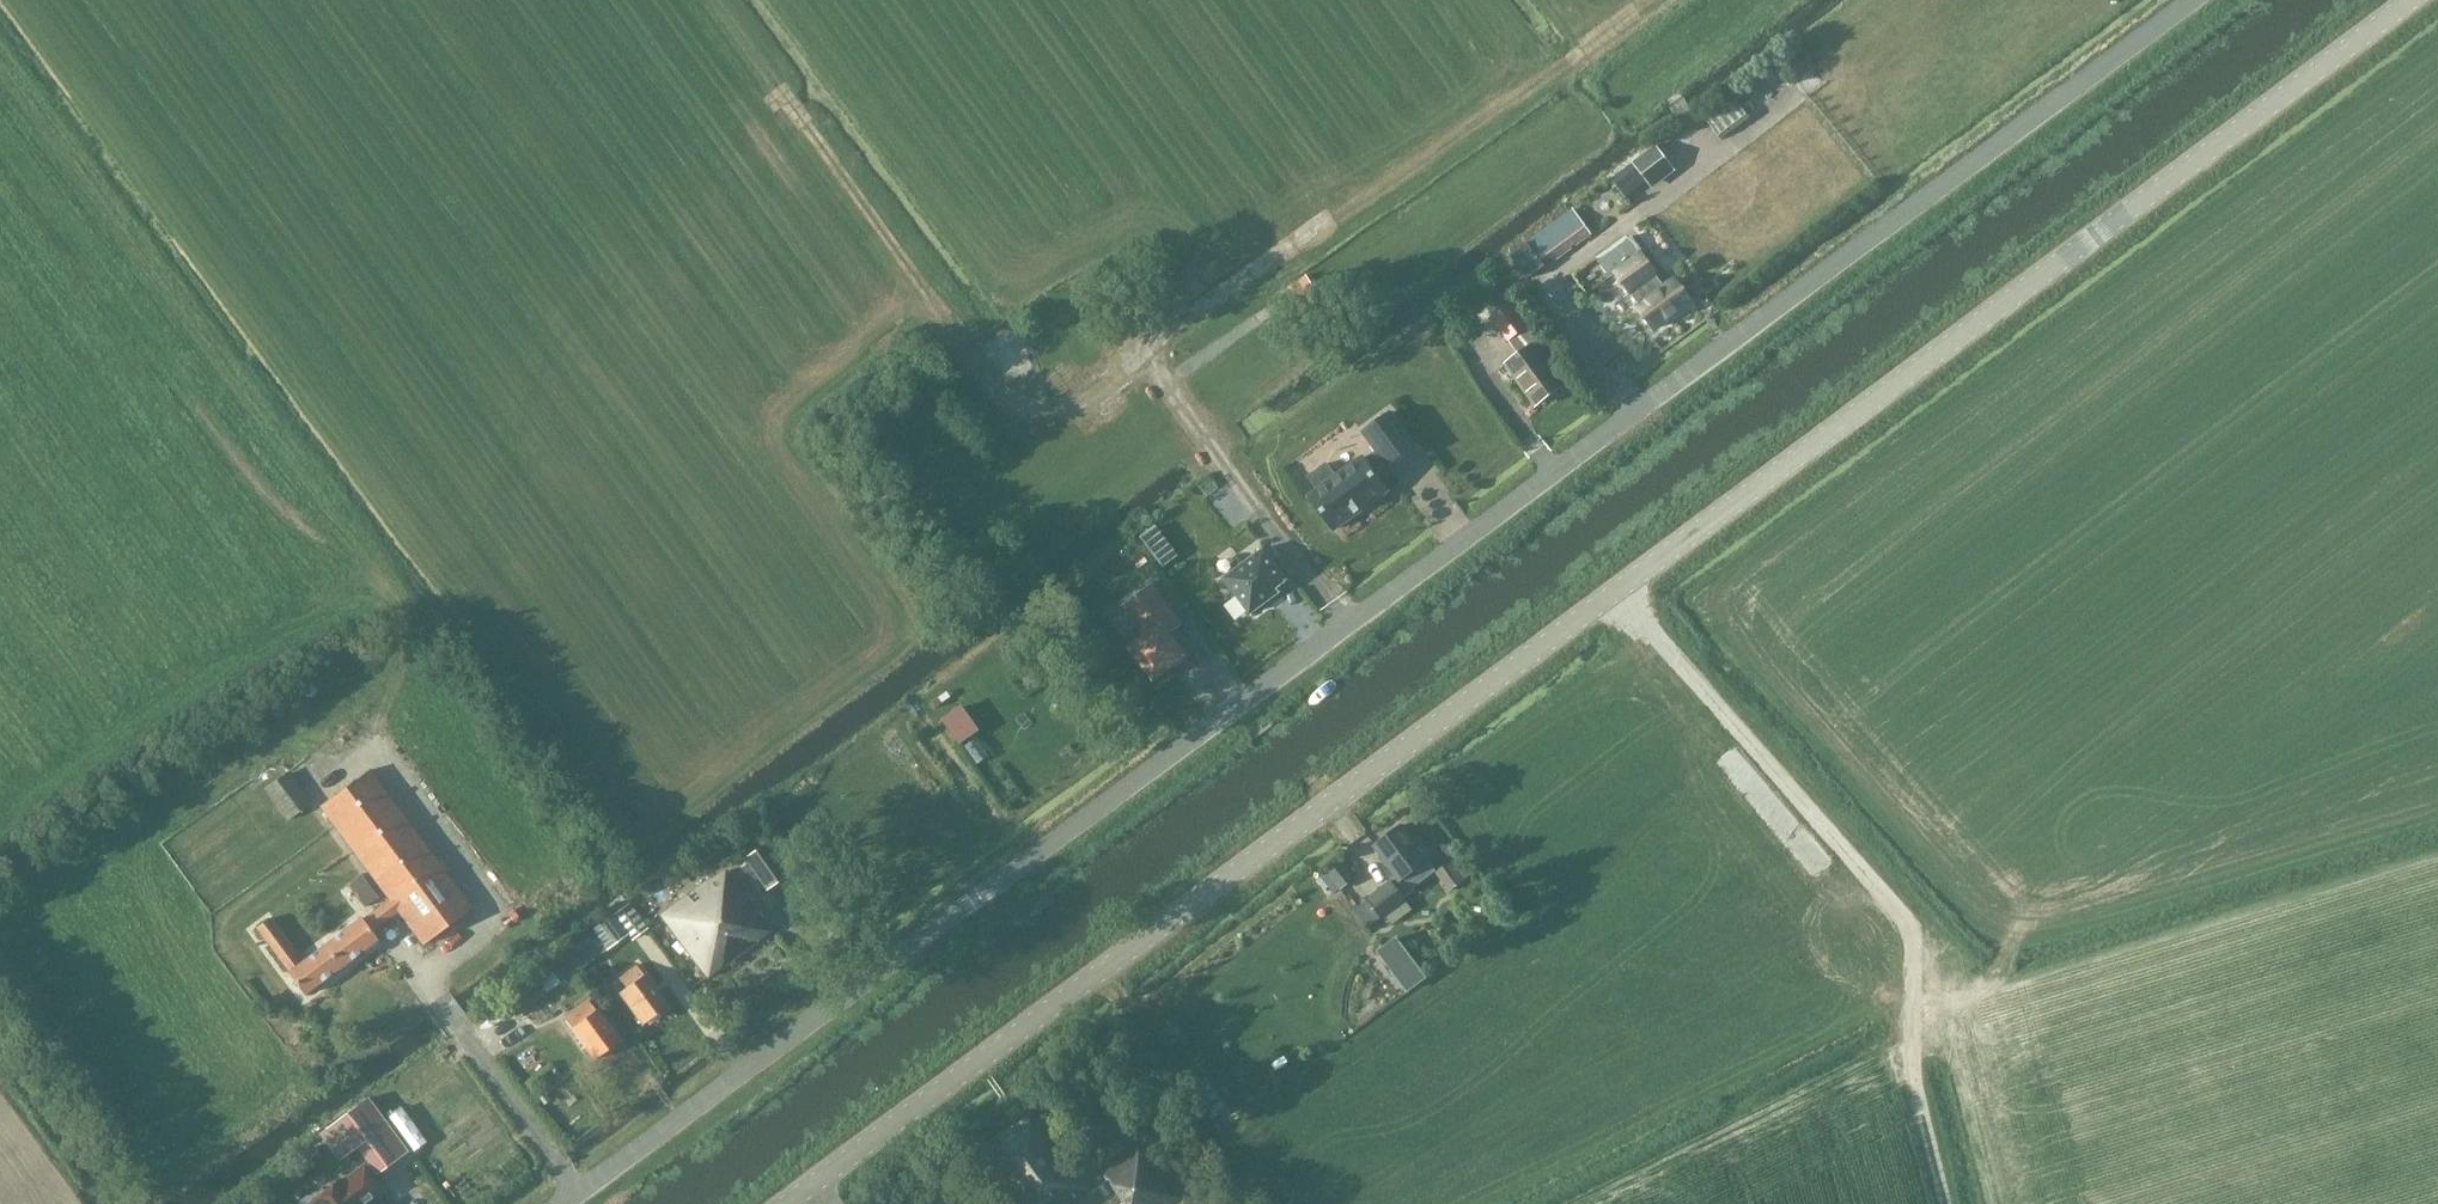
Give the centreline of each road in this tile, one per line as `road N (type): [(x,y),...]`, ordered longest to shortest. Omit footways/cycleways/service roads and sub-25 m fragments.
road 1 (unclassified): [(563,1203),(2190,0)]
road 2 (tertiary): [(783,1203),(2407,0)]
road 3 (track): [(1940,1203),(1917,1113),(1910,930),(1610,591)]

